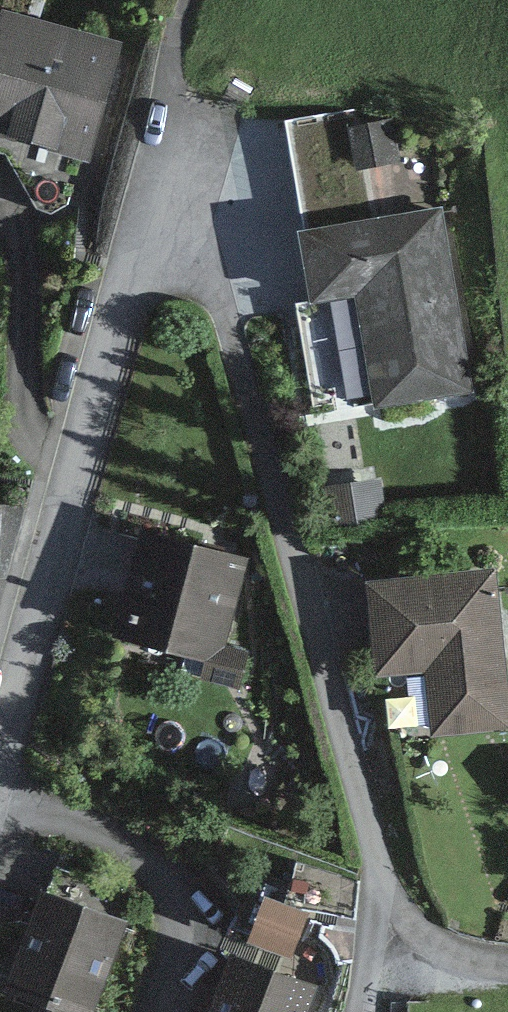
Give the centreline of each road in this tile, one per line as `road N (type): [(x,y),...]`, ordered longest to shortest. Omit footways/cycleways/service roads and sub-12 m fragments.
road 1 (track): [(198,0),(146,232),(231,264),(400,887)]
road 2 (residential): [(0,751),(138,283),(146,232)]
road 3 (residential): [(0,794),(140,849),(167,878),(178,903),(178,938),(155,1011)]
road 4 (track): [(400,887),(372,1011)]

